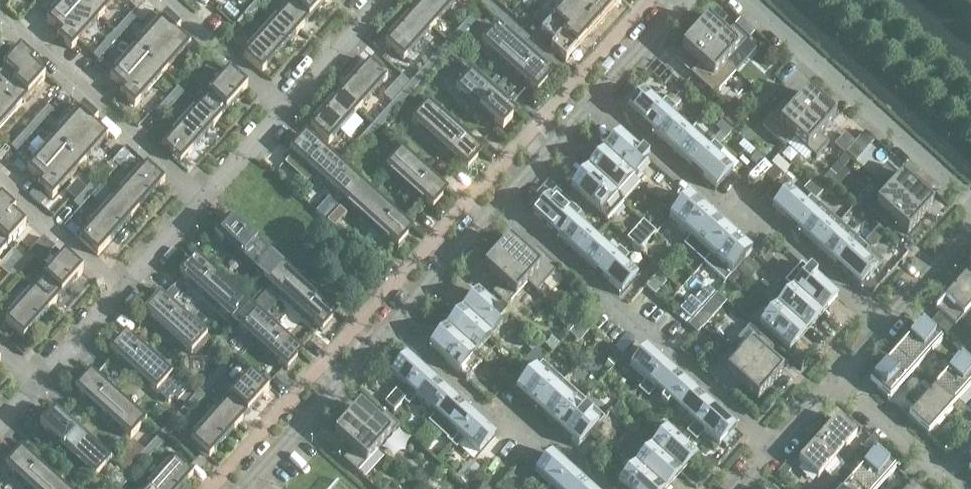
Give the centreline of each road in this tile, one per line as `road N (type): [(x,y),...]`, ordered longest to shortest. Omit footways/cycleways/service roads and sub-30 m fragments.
road 1 (residential): [(596,101),(732,217),(747,199),(892,329)]
road 2 (residential): [(503,205),(780,454)]
road 3 (residential): [(970,201),(746,0)]
road 4 (residential): [(603,488),(516,415),(502,430),(391,331)]
road 5 (residential): [(205,199),(0,20)]
road 6 (residential): [(391,331),(250,488)]
road 7 (residential): [(503,205),(391,331)]
road 8 (residential): [(124,288),(0,179)]
road 9 (residential): [(288,108),(165,0)]
road 10 (residential): [(288,108),(386,0)]
road 11 (residential): [(596,101),(503,205)]
road 12 (residential): [(842,384),(946,476)]
road 13 (residential): [(684,3),(596,101)]
road 14 (residential): [(39,381),(124,288)]
road 15 (residential): [(205,199),(288,108)]
road 16 (residential): [(124,288),(205,199)]

